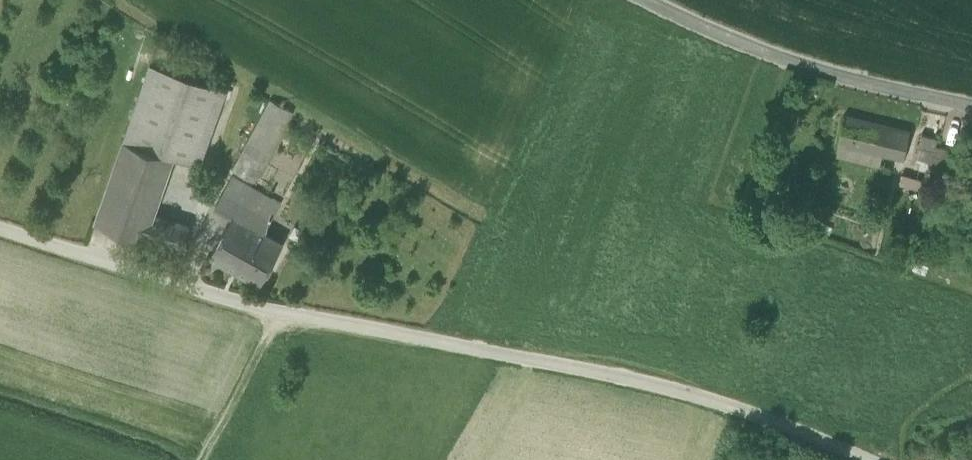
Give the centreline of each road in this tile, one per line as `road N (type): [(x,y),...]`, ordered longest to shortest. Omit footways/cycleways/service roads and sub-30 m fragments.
road 1 (unclassified): [(0,223),(271,299),(621,371),(859,459)]
road 2 (unclassified): [(971,107),(835,79),(719,36),(650,0)]

